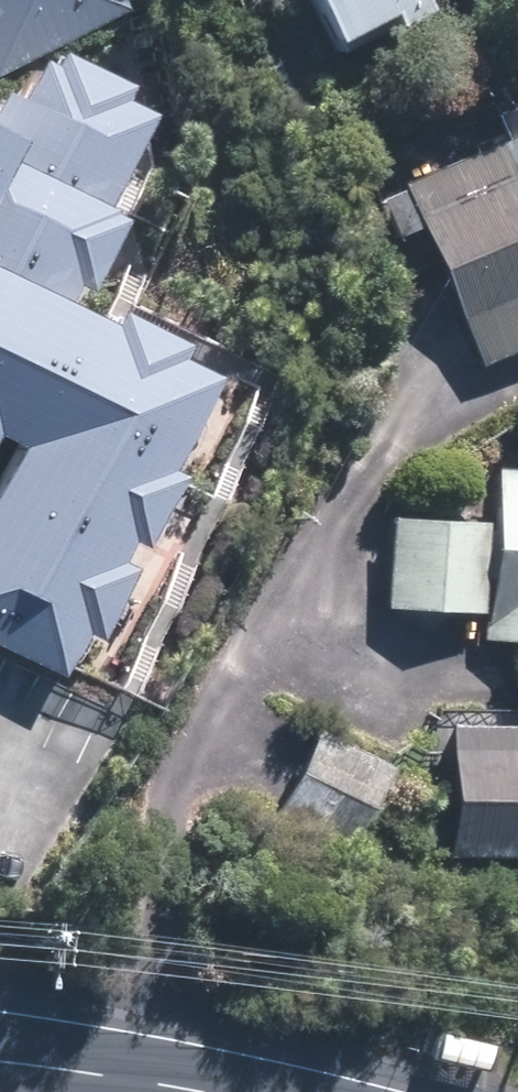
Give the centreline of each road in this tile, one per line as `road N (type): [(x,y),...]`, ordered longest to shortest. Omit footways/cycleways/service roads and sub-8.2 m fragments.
road 1 (primary): [(0,1058),(125,1091)]

